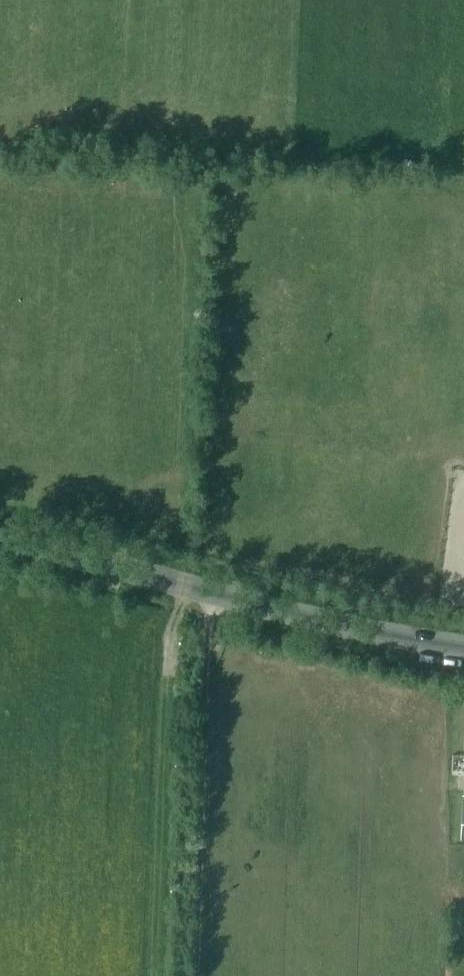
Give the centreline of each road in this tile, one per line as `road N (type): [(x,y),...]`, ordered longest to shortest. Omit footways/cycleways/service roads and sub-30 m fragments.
road 1 (tertiary): [(463,645),(329,623),(0,543)]

